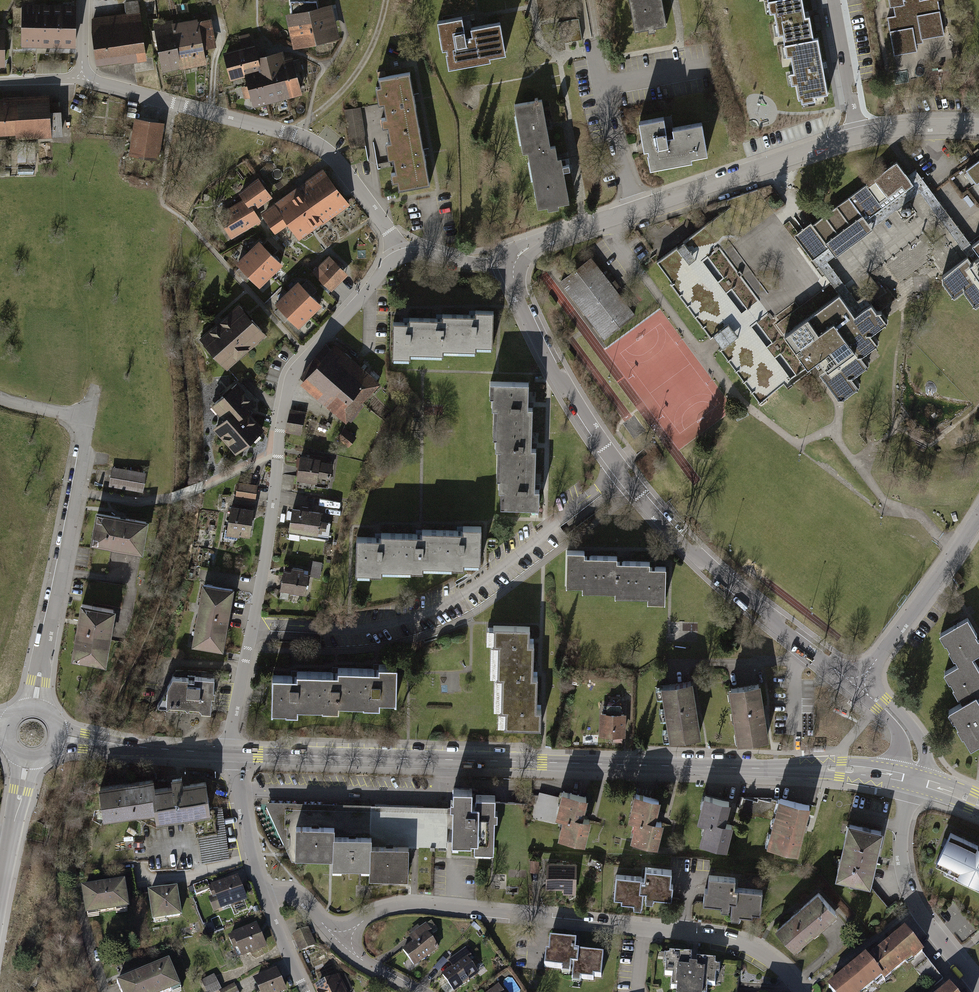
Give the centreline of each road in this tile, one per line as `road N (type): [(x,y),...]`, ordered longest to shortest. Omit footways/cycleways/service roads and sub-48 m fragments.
road 1 (tertiary): [(913,781),(824,769),(234,754)]
road 2 (residential): [(338,941),(375,913),(414,906),(699,934),(753,948),(802,991)]
road 3 (residential): [(402,257),(291,379),(252,629)]
road 4 (residential): [(252,629),(373,627),(436,609),(625,478)]
road 5 (residential): [(82,79),(317,145),(342,167),(402,257)]
road 6 (residential): [(858,135),(531,246),(512,269)]
road 7 (residential): [(34,713),(97,385)]
road 8 (residential): [(625,478),(731,587),(857,685)]
road 9 (residential): [(512,269),(556,374),(625,478)]
road 10 (residential): [(913,781),(900,835),(908,888),(978,988)]
road 11 (residential): [(978,518),(857,685)]
road 12 (tertiary): [(234,754),(58,739)]
road 13 (track): [(9,991),(9,967),(47,843)]
road 14 (residential): [(234,754),(264,895)]
road 15 (residential): [(834,0),(858,135)]
road 16 (residential): [(252,629),(234,754)]
road 17 (residential): [(978,127),(858,135)]

